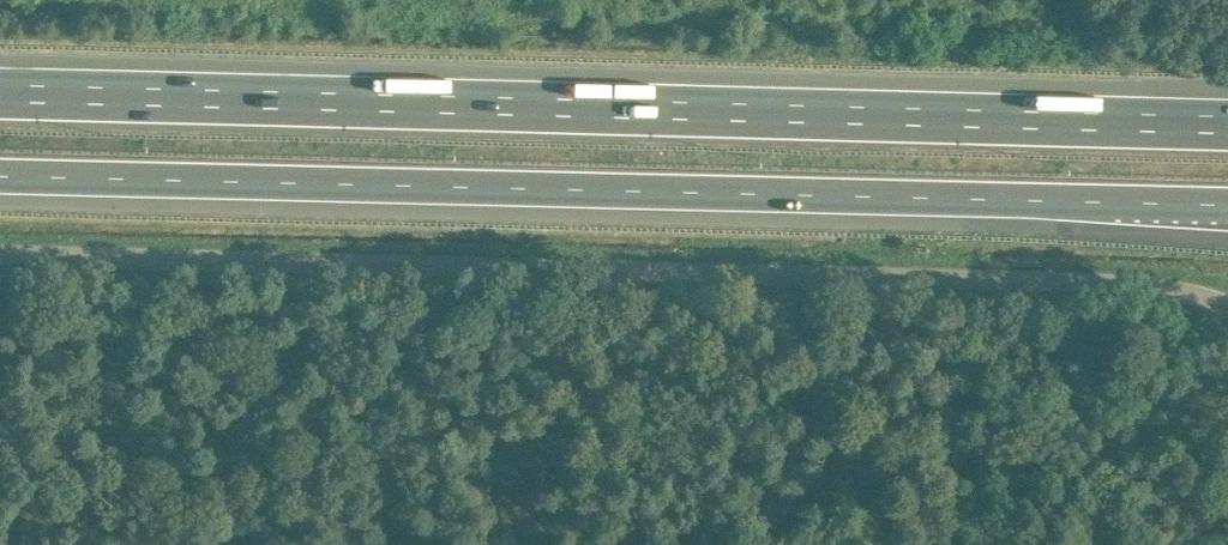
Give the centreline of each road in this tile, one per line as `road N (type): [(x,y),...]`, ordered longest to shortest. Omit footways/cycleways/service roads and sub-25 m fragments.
road 1 (unclassified): [(0,253),(1186,282),(1227,291)]
road 2 (motorway): [(1227,119),(0,90)]
road 3 (motorway): [(0,176),(1227,204)]

